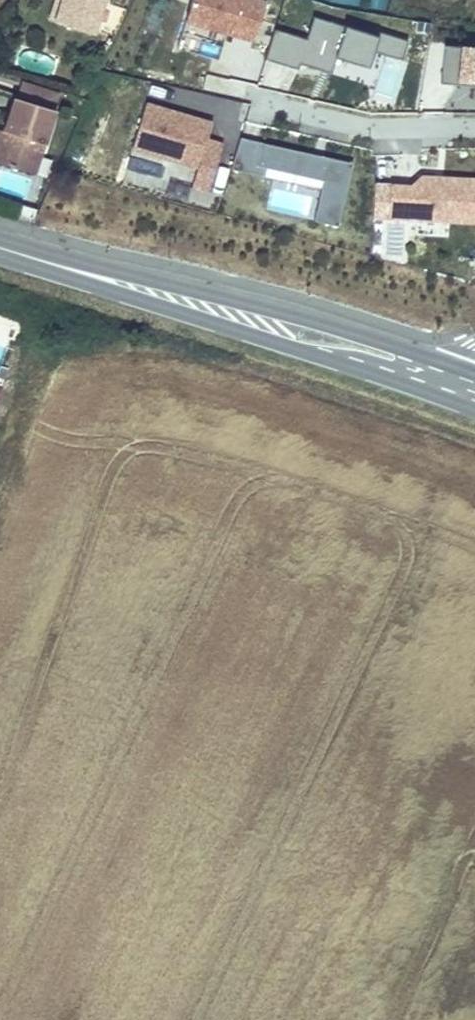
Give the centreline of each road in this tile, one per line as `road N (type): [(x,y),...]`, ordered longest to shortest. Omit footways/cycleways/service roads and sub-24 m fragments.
road 1 (primary): [(0,249),(465,398)]
road 2 (residential): [(474,130),(387,133),(262,102)]

